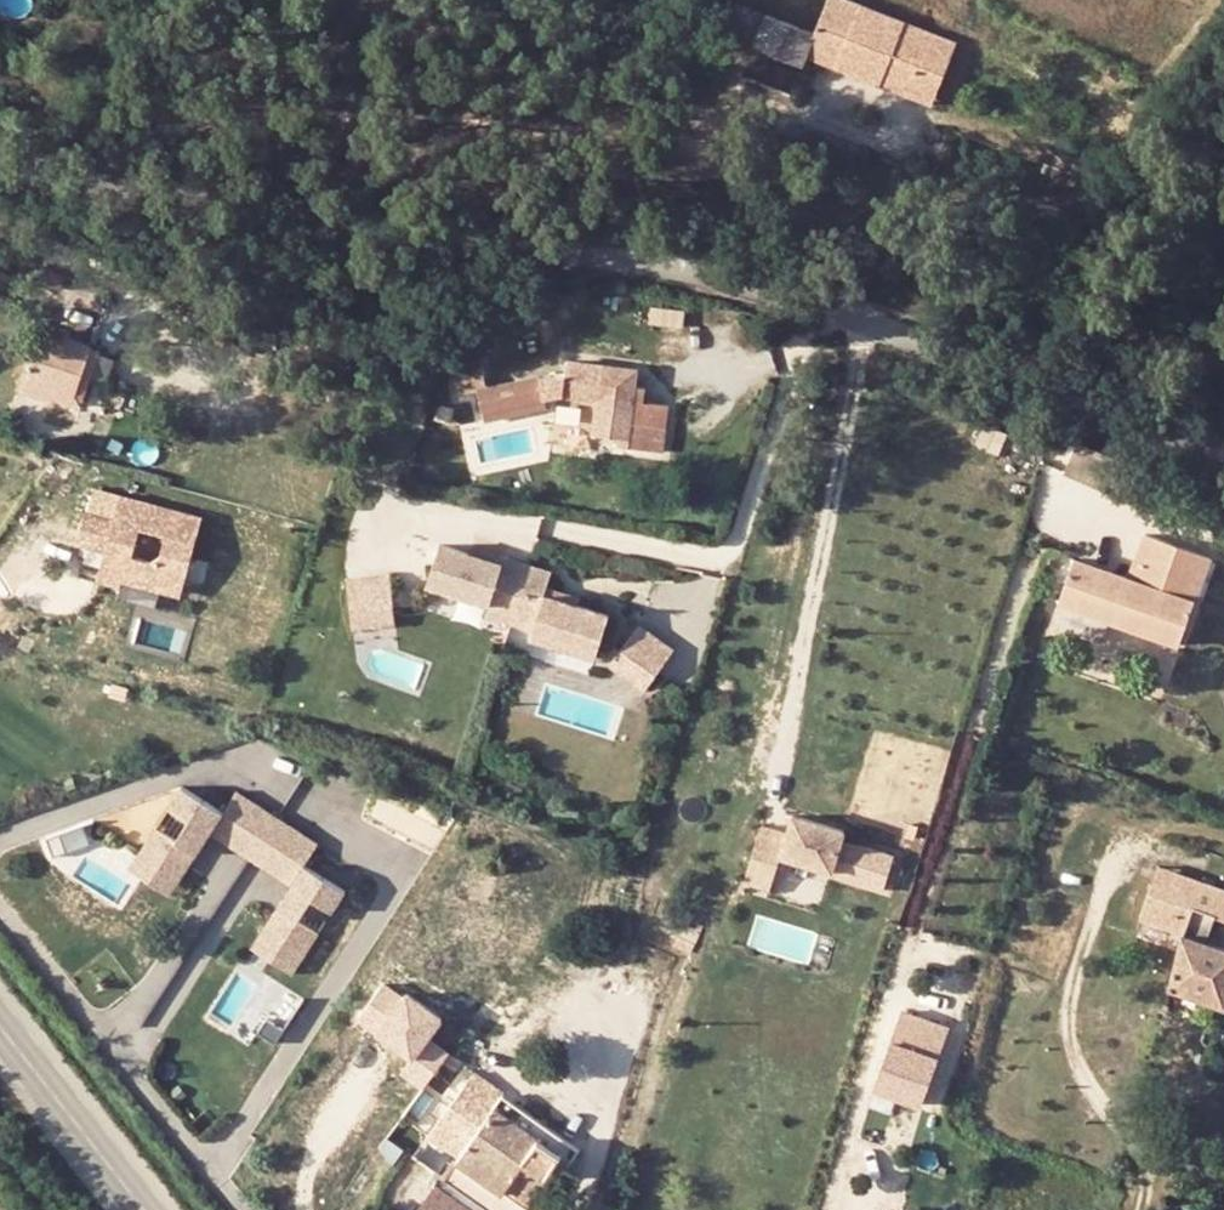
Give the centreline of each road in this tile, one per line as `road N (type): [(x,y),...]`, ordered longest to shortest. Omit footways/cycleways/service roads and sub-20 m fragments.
road 1 (unclassified): [(0,176),(131,205),(691,264),(1015,373),(1223,464)]
road 2 (tertiary): [(0,1024),(147,1209)]

